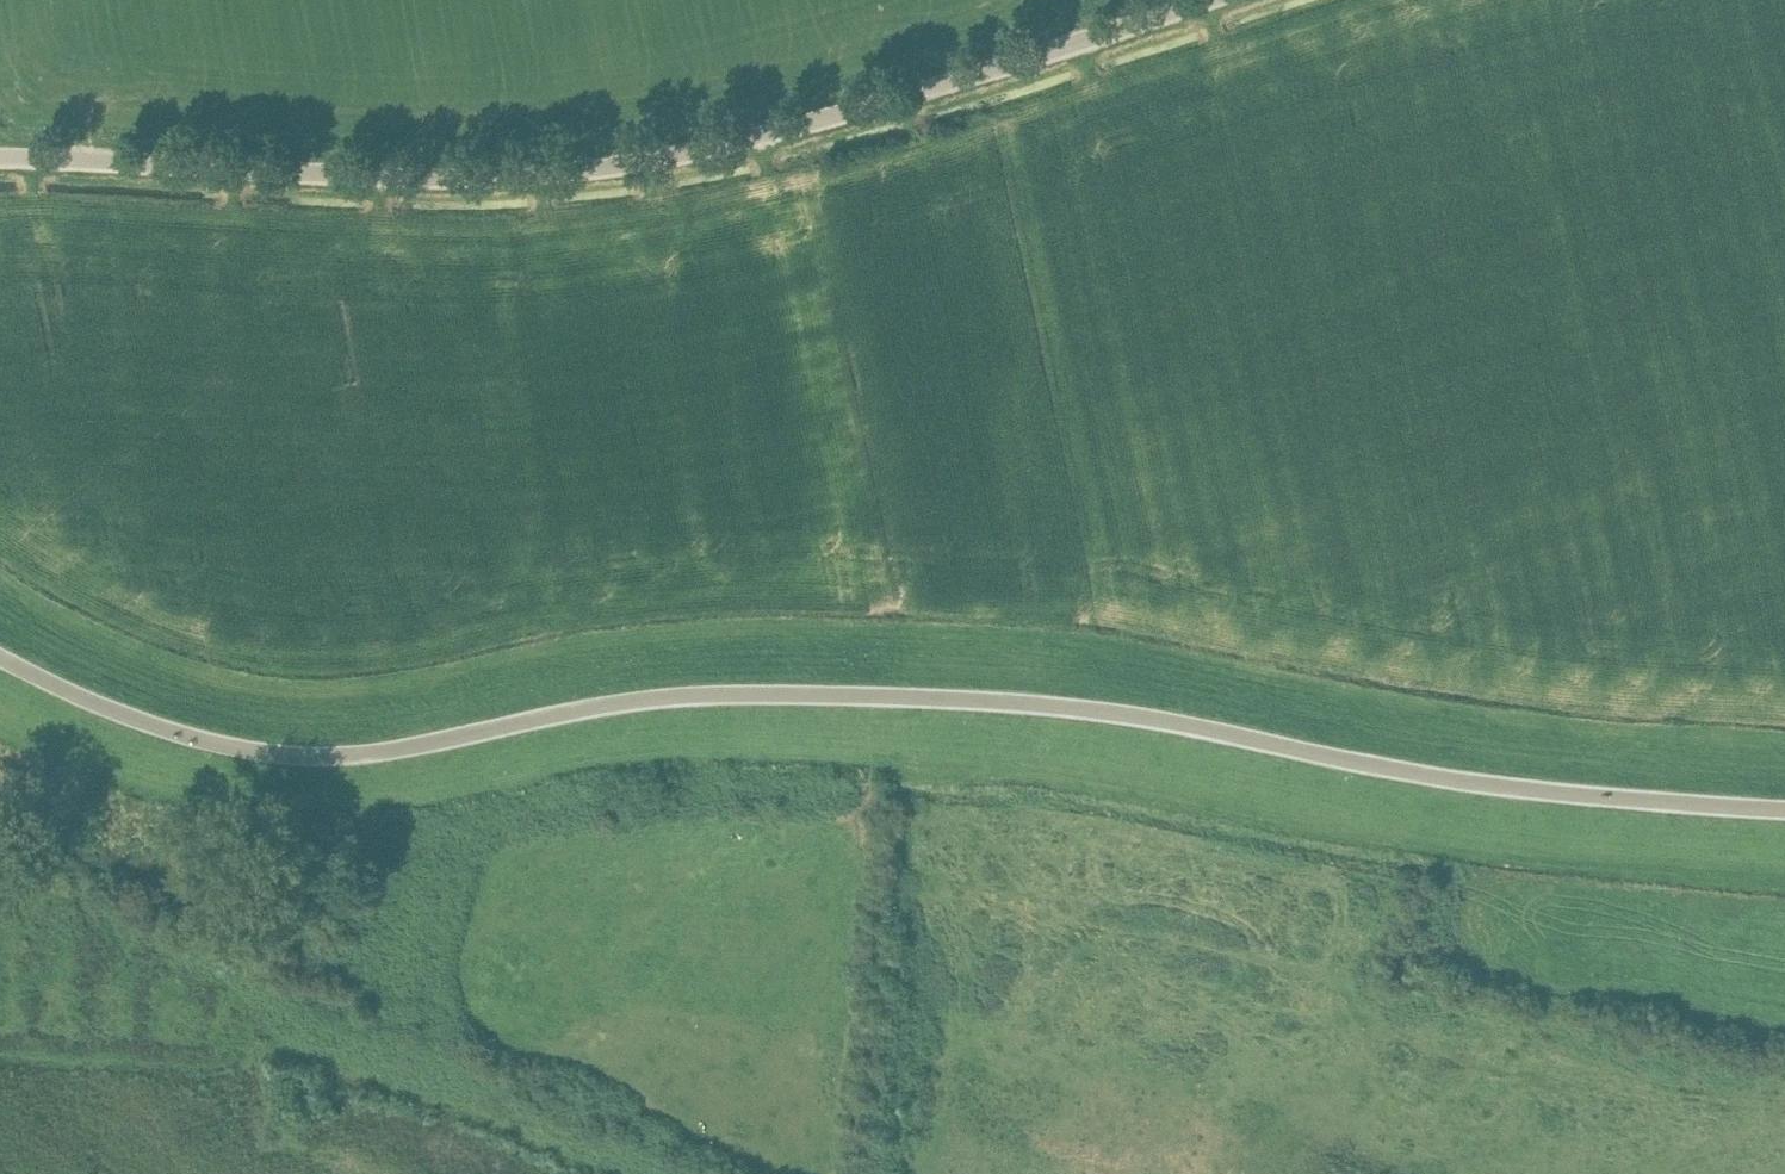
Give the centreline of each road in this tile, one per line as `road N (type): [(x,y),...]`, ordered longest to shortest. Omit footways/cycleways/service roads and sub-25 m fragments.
road 1 (unclassified): [(0,656),(153,727),(242,753),(320,757),(418,749),(659,702),(978,695),(1161,718),(1454,784),(1784,811)]
road 2 (tertiary): [(0,165),(438,181),(584,171),(725,147),(1231,0)]

